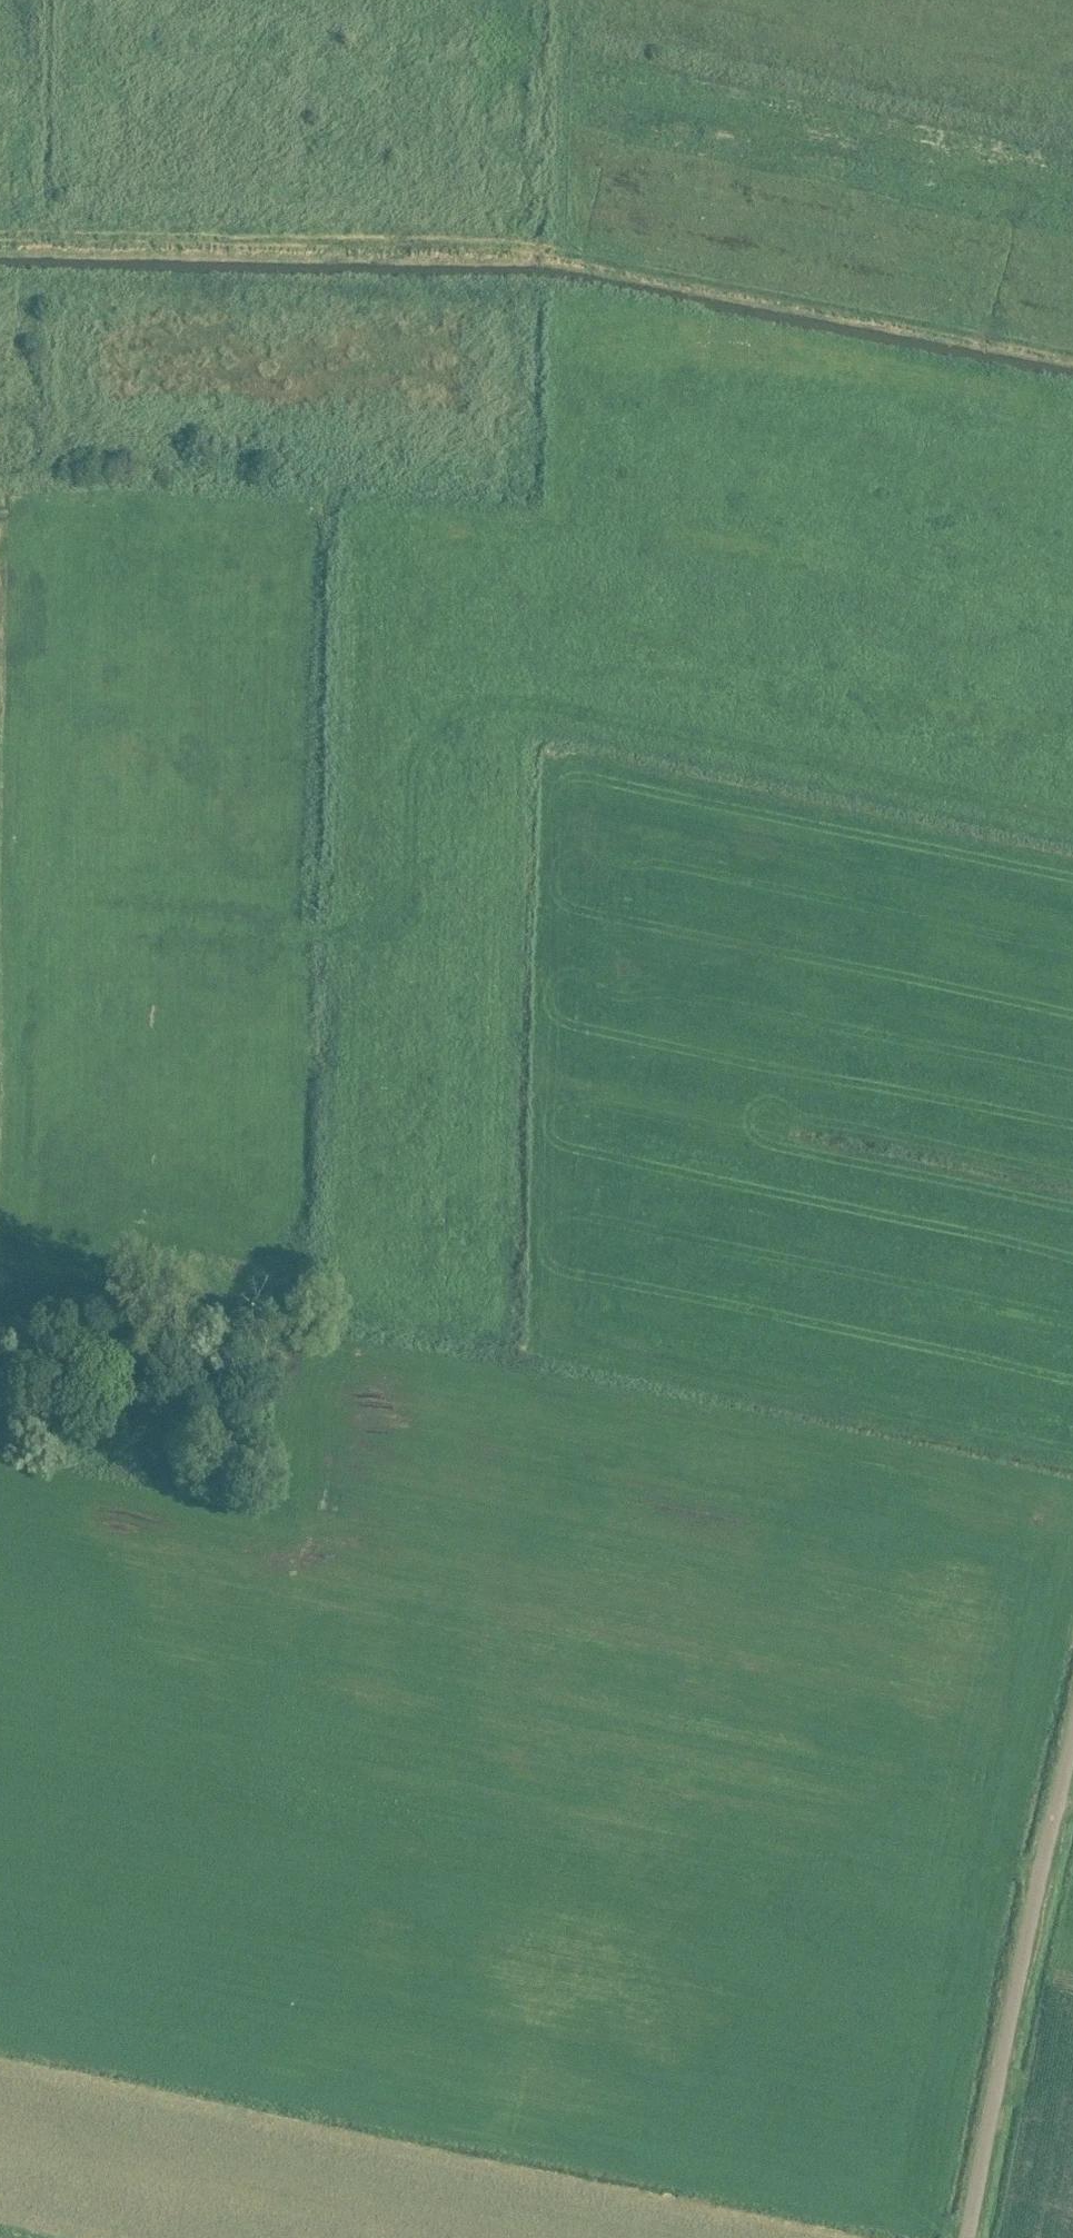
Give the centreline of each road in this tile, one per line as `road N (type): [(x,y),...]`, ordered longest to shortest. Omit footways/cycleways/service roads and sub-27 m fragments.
road 1 (unclassified): [(970,2237),(1072,1740)]

